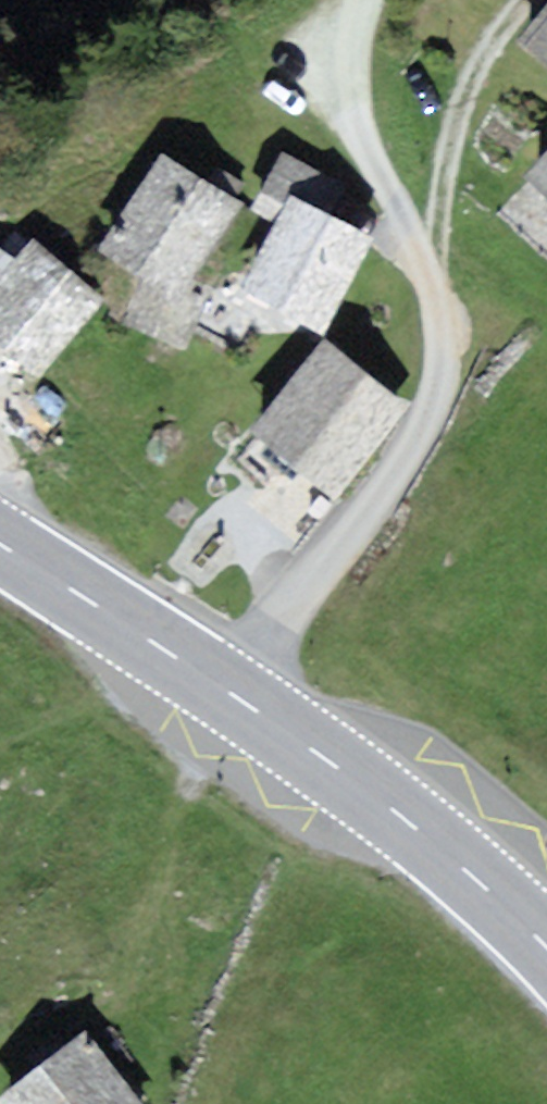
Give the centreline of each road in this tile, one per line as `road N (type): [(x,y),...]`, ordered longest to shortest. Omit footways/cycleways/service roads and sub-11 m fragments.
road 1 (residential): [(232,695),(398,463),(439,379),(445,332),(435,266),(366,140),(353,66)]
road 2 (track): [(232,695),(113,1013),(10,1041),(0,1051)]
road 3 (primary): [(232,695),(348,776),(546,948)]
road 4 (track): [(519,0),(469,81),(435,266)]
road 5 (primary): [(0,547),(232,695)]

